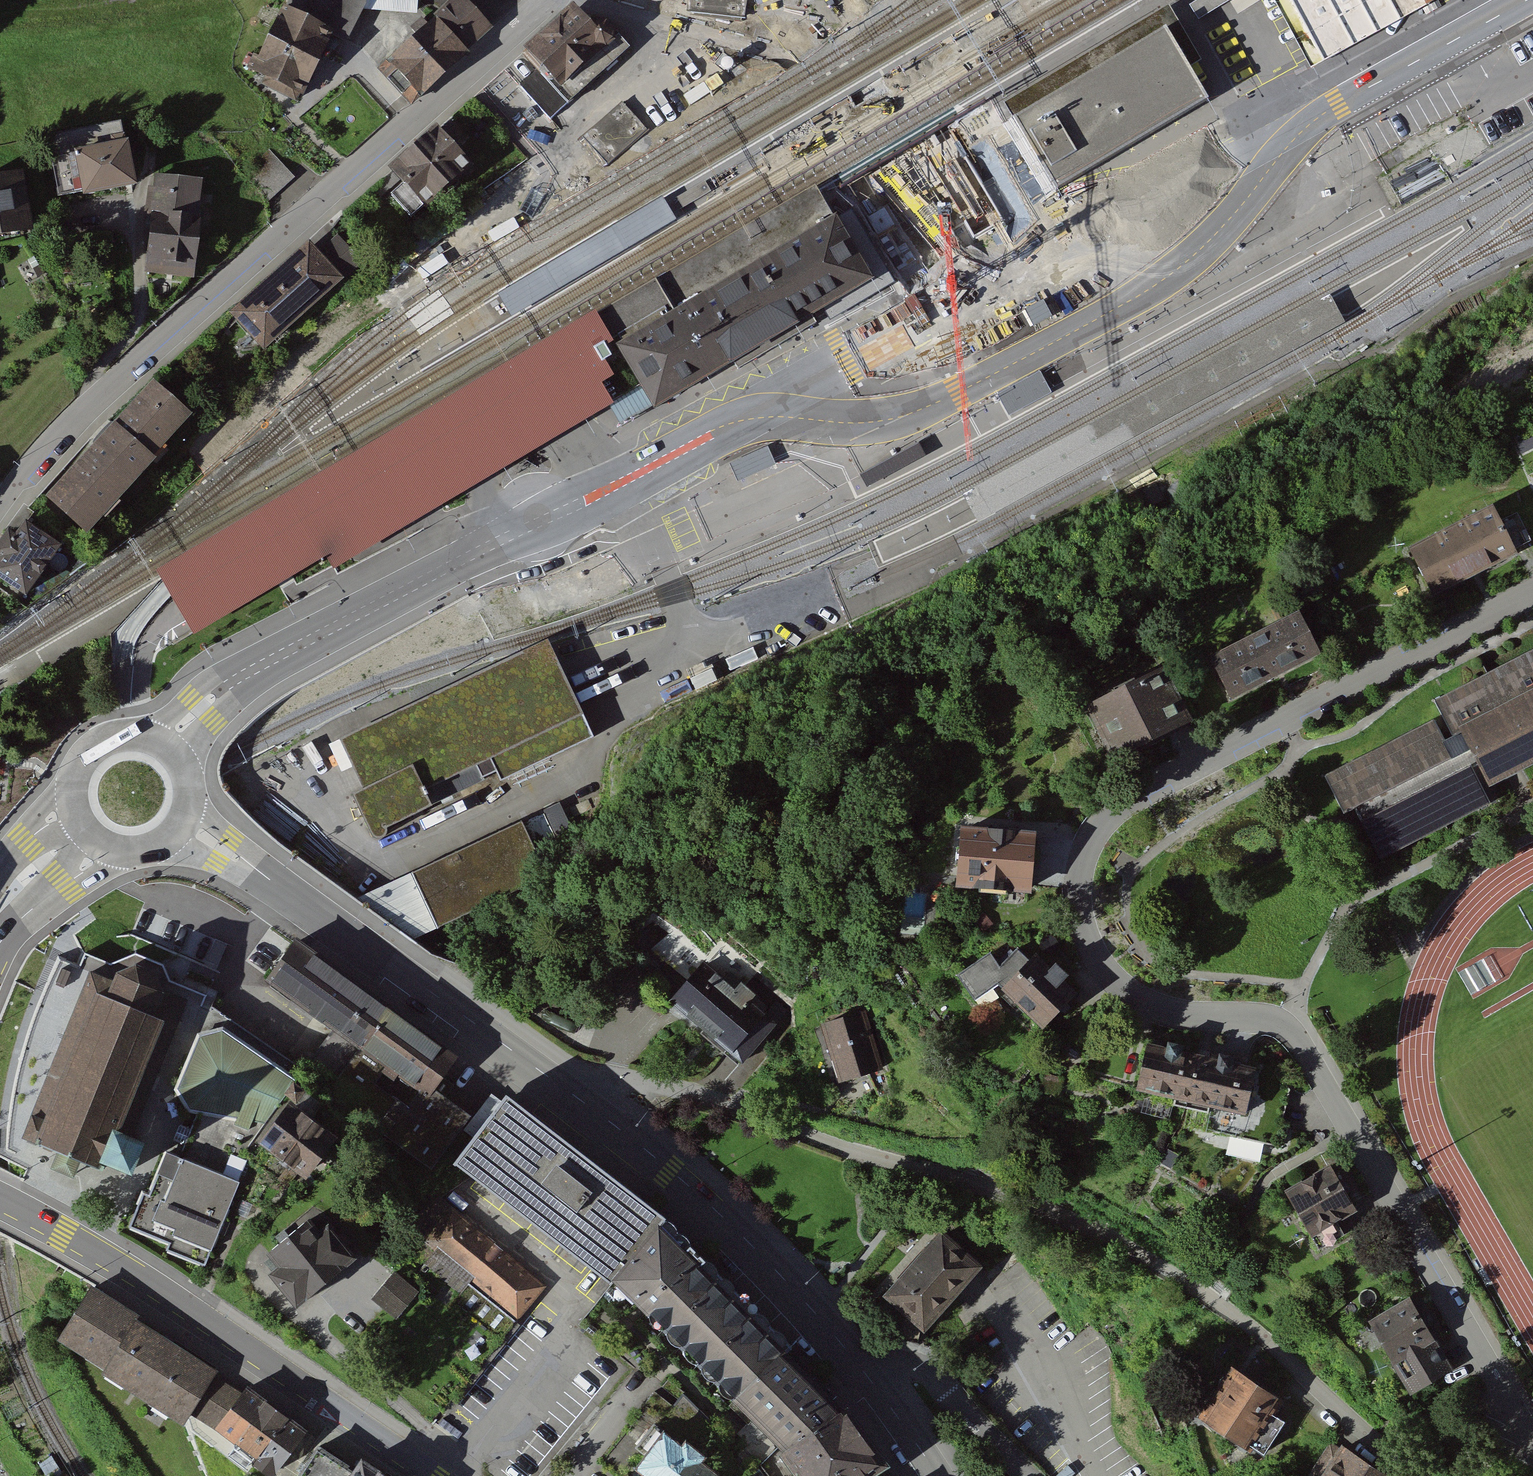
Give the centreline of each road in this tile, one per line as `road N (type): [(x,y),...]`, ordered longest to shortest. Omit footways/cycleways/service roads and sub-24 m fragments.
road 1 (tertiary): [(1526,0),(676,453),(263,663),(166,743)]
road 2 (residential): [(1532,591),(1134,796),(1087,842),(1076,900),(1098,964),(1120,985),(1181,1013),(1269,1021),(1288,1032),(1532,1443)]
road 3 (residential): [(1421,1475),(1215,1303),(1095,1231),(721,1100),(619,1079),(594,1082),(579,1100)]
road 4 (residential): [(0,507),(94,400),(515,33)]
road 5 (tertiary): [(0,1200),(102,1255),(428,1475)]
road 6 (tertiary): [(181,821),(579,1100)]
road 7 (tertiary): [(579,1100),(754,1248),(869,1382)]
road 8 (residential): [(1030,1475),(917,1363),(892,1367),(869,1382)]
road 9 (tertiary): [(166,743),(129,731),(94,743),(73,773),(74,810)]
road 10 (tertiary): [(0,945),(62,881),(111,846)]

